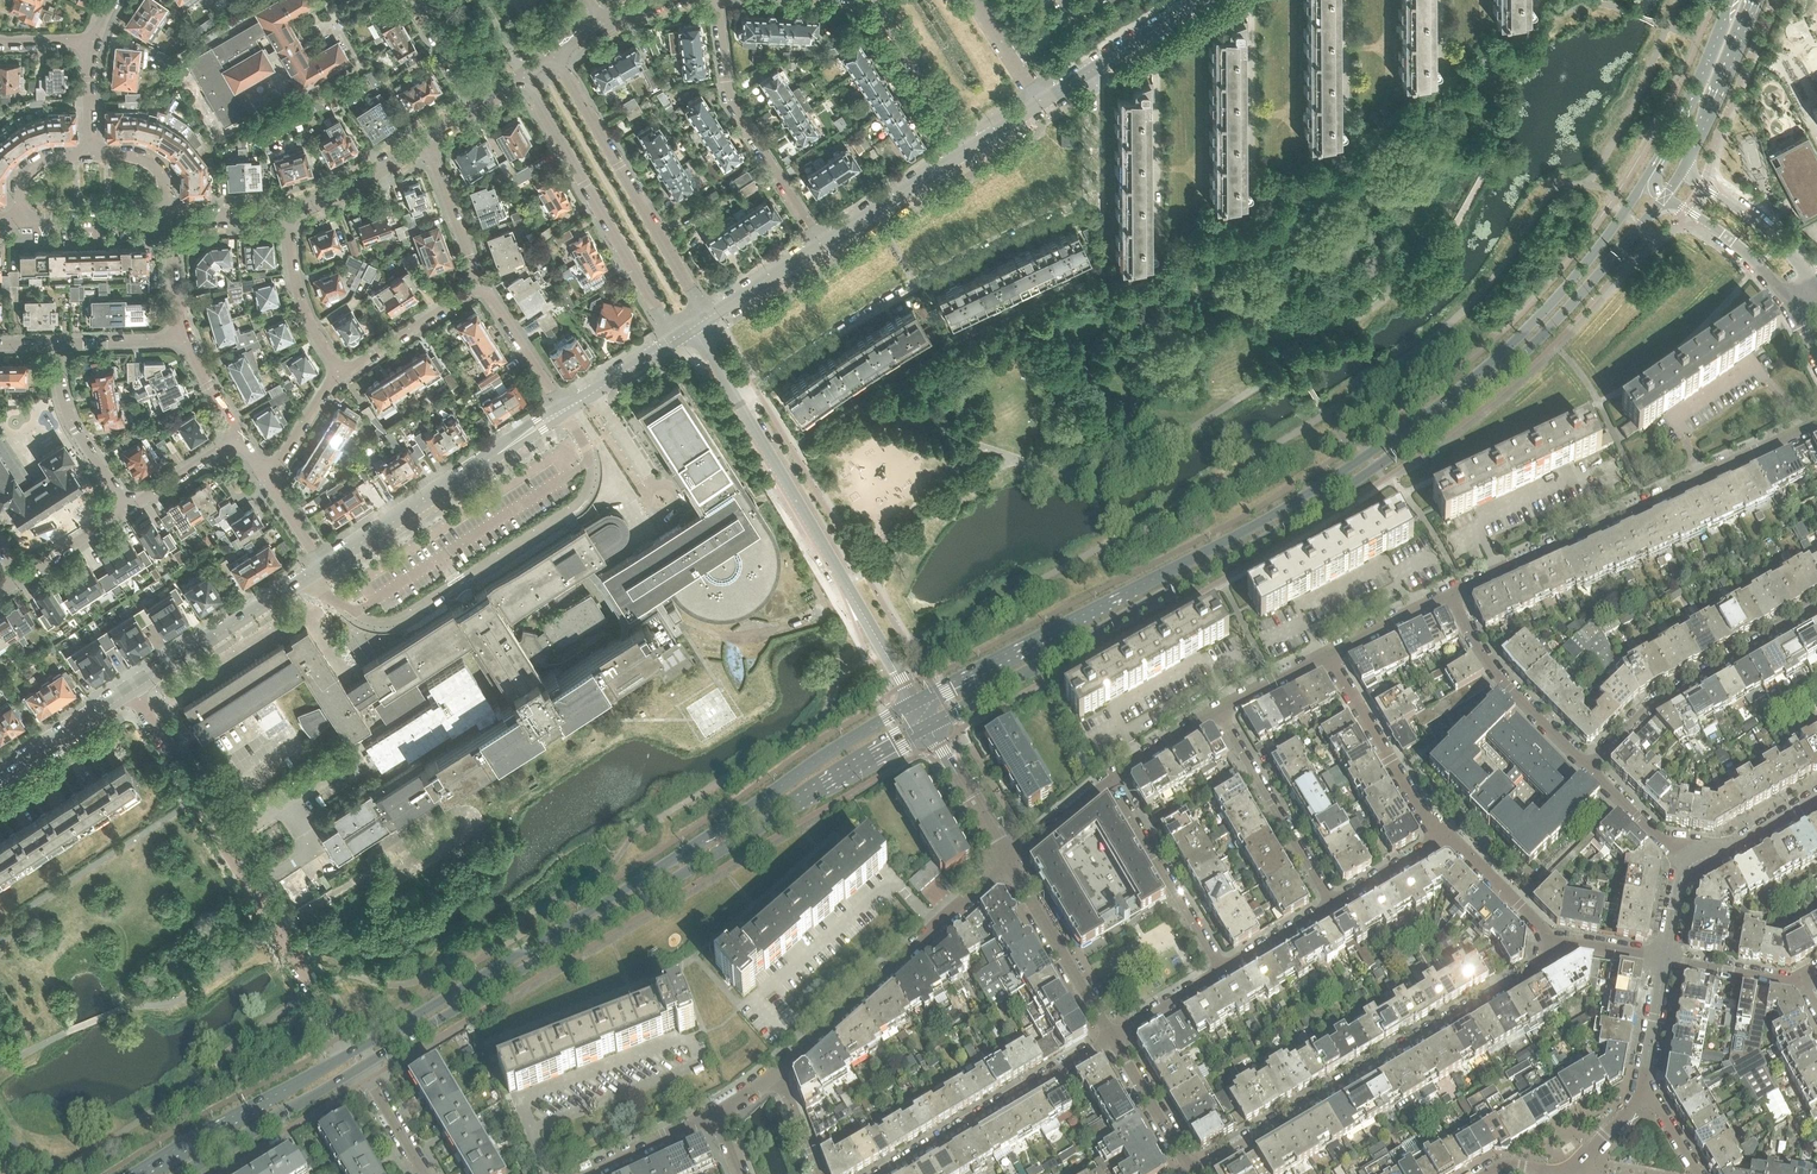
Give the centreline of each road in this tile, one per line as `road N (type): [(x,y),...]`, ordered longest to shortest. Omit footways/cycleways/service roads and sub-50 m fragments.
road 1 (secondary): [(929,726),(1269,537),(1377,468),(1493,380),(1566,311),(1666,196)]
road 2 (secondary): [(1648,182),(1579,276),(1497,359),(1367,455),(1275,515),(916,704)]
road 3 (secondary): [(360,1063),(929,726)]
road 4 (secondary): [(916,704),(354,1052)]
road 5 (residential): [(693,328),(916,704)]
road 6 (residential): [(1192,1173),(1560,943)]
road 7 (residential): [(138,687),(354,1052)]
road 8 (residential): [(1450,595),(1816,424)]
road 9 (residential): [(777,1073),(933,924),(1010,863)]
road 10 (residential): [(524,78),(678,337)]
road 11 (residential): [(707,319),(555,59)]
road 12 (residential): [(317,571),(565,411)]
road 13 (residential): [(1589,768),(1651,705),(1816,610)]
road 14 (residential): [(819,247),(731,99),(718,0)]
road 15 (residential): [(880,1173),(1112,1037)]
road 16 (secondary): [(354,1052),(138,1173)]
road 17 (residential): [(1334,904),(1217,712)]
road 18 (residential): [(1589,768),(1483,660),(1450,595)]
road 19 (residential): [(1224,970),(1111,781)]
road 20 (residential): [(1440,841),(1329,655)]
road 21 (residential): [(138,687),(317,571)]
road 22 (secondary): [(186,1173),(360,1063)]
road 23 (residential): [(1112,1037),(1010,863)]
road 24 (secondary): [(1732,0),(1648,182)]
road 25 (residential): [(1041,103),(1201,0)]
road 26 (residential): [(851,0),(953,160)]
road 27 (secondary): [(1681,170),(1757,0)]
road 28 (residential): [(57,346),(66,408),(128,509)]
road 29 (residential): [(1816,285),(1768,231),(1681,170)]
road 30 (residential): [(342,372),(303,310),(288,213)]
road 31 (residential): [(1666,196),(1757,267),(1789,308)]
road 32 (residential): [(342,372),(482,284)]
road 33 (residential): [(0,775),(138,687)]
road 34 (residential): [(819,247),(953,160)]
road 35 (residential): [(1010,863),(929,726)]
road 36 (residential): [(1192,1173),(1112,1037)]
road 37 (residential): [(1560,943),(1440,841)]
road 38 (residential): [(288,213),(356,187),(426,141)]
road 39 (residential): [(426,141),(482,284)]
road 40 (residential): [(482,284),(565,411)]
road 41 (residential): [(1685,863),(1727,852),(1816,799)]
road 42 (residential): [(23,220),(169,217)]
road 43 (residential): [(1638,1099),(1666,960)]
road 44 (residential): [(1804,982),(1666,960)]
road 45 (residential): [(589,1173),(716,1117)]
road 46 (residential): [(565,411),(678,337)]
road 47 (residential): [(1685,863),(1589,768)]
road 48 (residential): [(1329,655),(1450,595)]
road 49 (residential): [(707,319),(819,247)]
road 50 (residential): [(188,343),(57,346)]
road 51 (residential): [(1112,1037),(1224,970)]
road 52 (residential): [(269,480),(342,372)]
road 53 (residential): [(1111,781),(1010,863)]
road 54 (residential): [(20,581),(128,509)]
road 55 (residential): [(128,509),(237,439)]
road 56 (residential): [(427,1173),(360,1063)]
road 57 (residential): [(1224,970),(1334,904)]
road 58 (residential): [(169,217),(188,343)]
road 59 (residential): [(1111,781),(1217,712)]
road 60 (residential): [(1217,712),(1329,655)]
road 61 (residential): [(413,0),(477,106)]
road 62 (residential): [(1334,904),(1440,841)]
road 63 (residential): [(1041,103),(976,0)]

